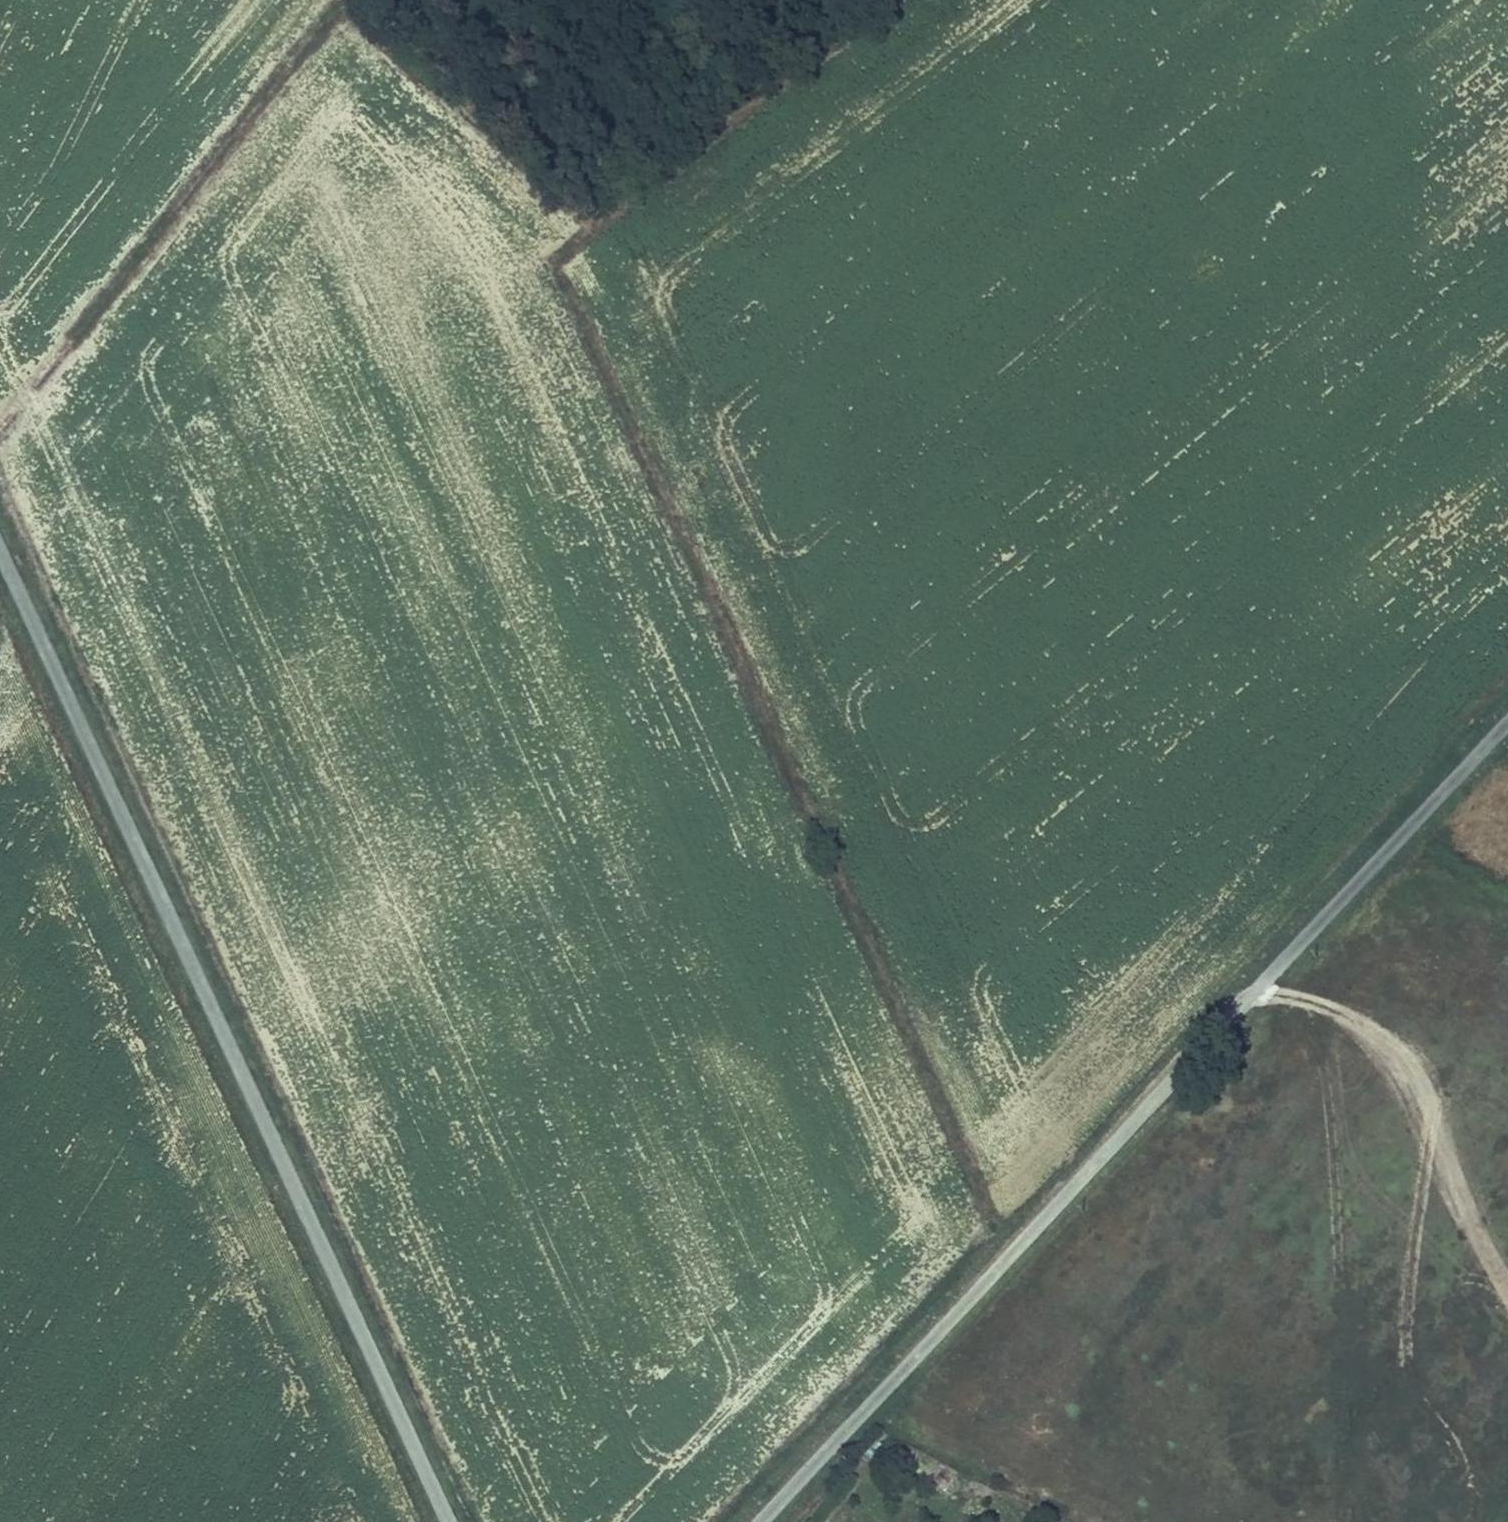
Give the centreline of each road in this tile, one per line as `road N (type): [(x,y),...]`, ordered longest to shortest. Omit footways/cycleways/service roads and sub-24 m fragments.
road 1 (unclassified): [(1507,724),(759,1521)]
road 2 (tertiary): [(446,1521),(0,553)]

